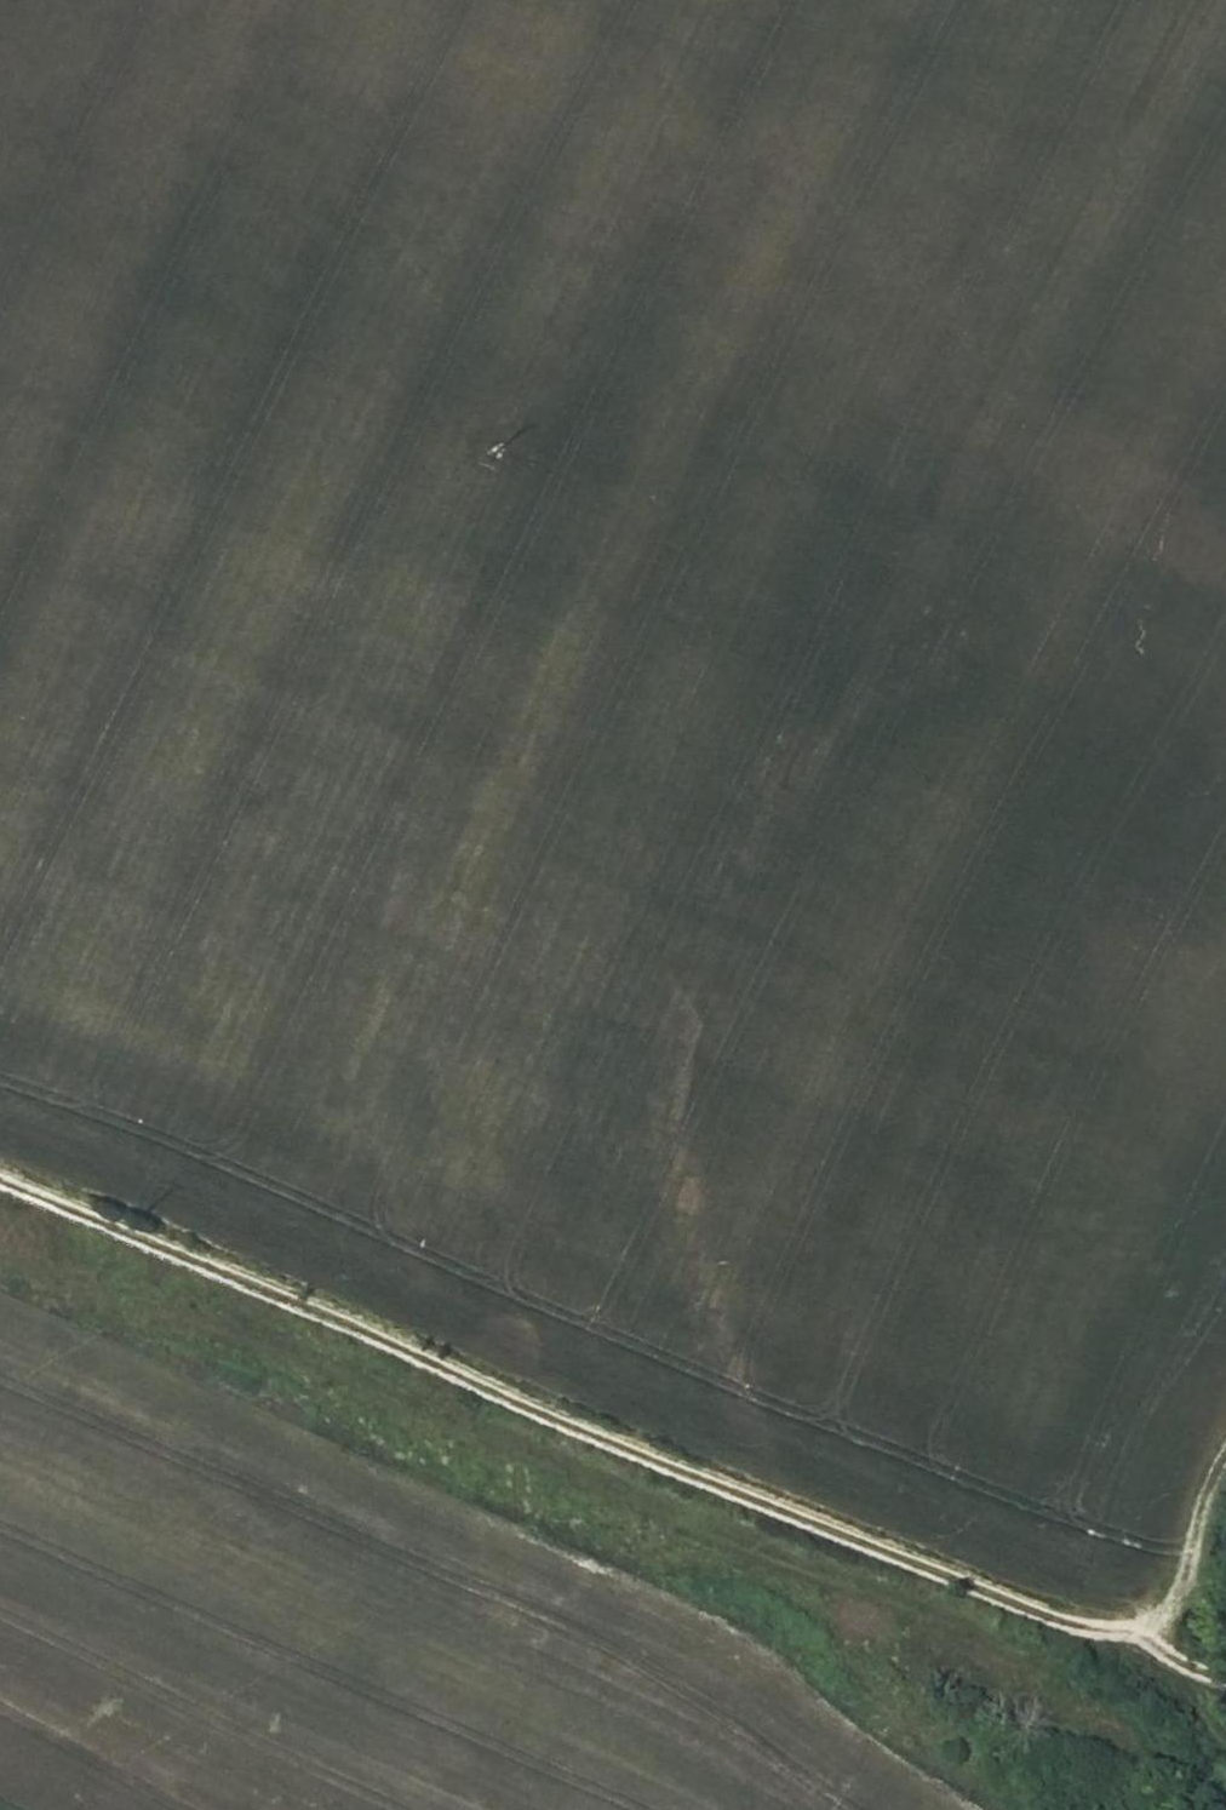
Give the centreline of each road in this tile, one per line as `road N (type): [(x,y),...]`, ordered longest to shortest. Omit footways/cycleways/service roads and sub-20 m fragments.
road 1 (track): [(1225,1672),(1072,1629),(603,1444),(0,1183)]

